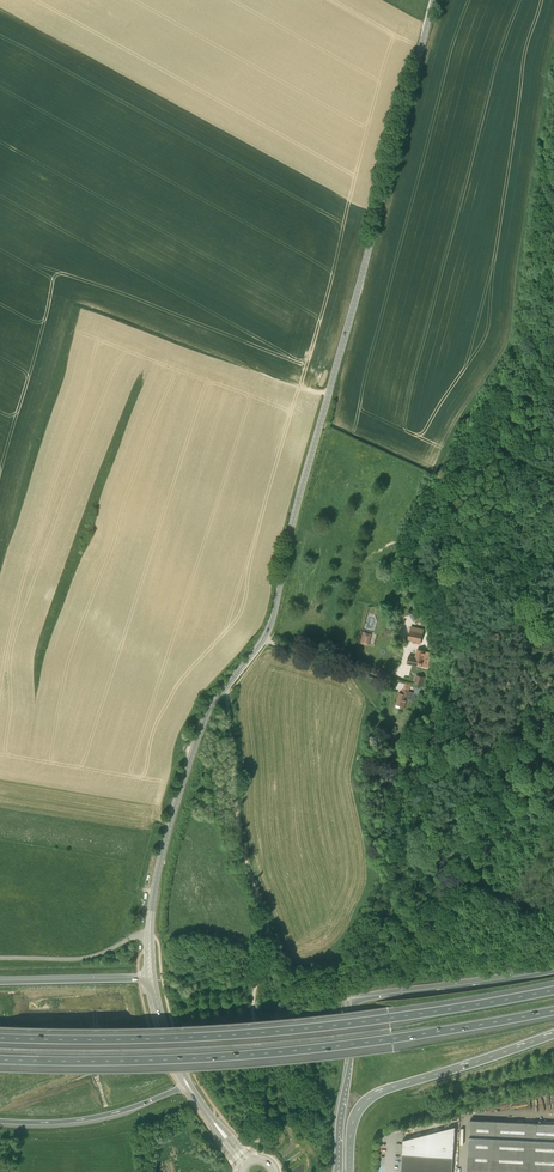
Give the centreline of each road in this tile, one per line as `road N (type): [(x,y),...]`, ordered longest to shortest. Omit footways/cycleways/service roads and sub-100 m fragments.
road 1 (tertiary): [(223,689),(270,626),(433,0)]
road 2 (motorway): [(0,1059),(291,1051),(553,1011)]
road 3 (motorway): [(553,989),(285,1028),(0,1035)]
road 4 (unclassified): [(240,1146),(264,1110),(254,1006),(270,940),(241,842),(223,689)]
road 5 (motorway): [(553,972),(349,1004),(338,1171)]
road 6 (motorway): [(349,1171),(353,1122),(371,1097),(553,1034)]
road 7 (track): [(502,386),(517,372),(536,280),(553,125)]
road 8 (tertiary): [(150,934),(156,878),(183,781),(223,689)]
road 9 (motorway): [(0,1121),(102,1115),(187,1084)]
road 10 (unclassified): [(150,934),(86,957),(0,957)]
road 11 (motorway): [(151,979),(0,982)]

